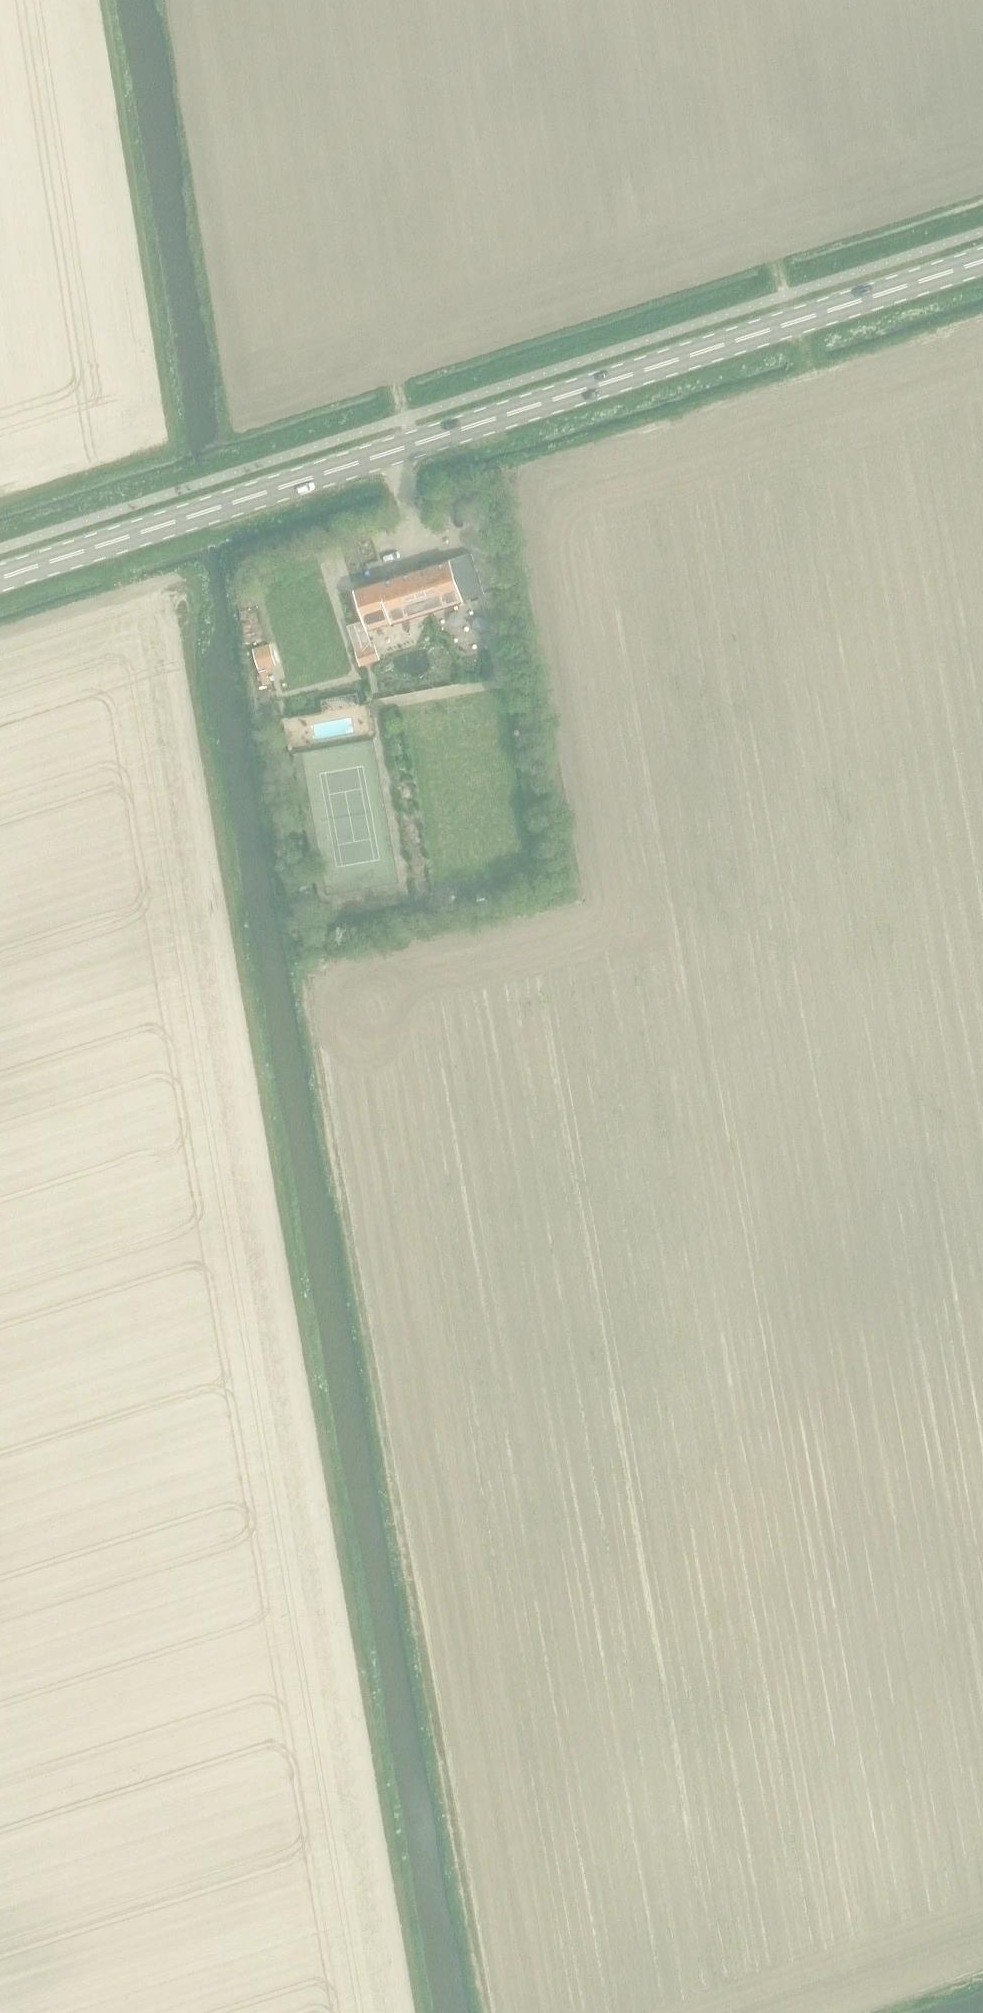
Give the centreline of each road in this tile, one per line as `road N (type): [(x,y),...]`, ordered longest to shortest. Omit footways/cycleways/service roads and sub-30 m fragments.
road 1 (primary): [(0,577),(982,260)]

